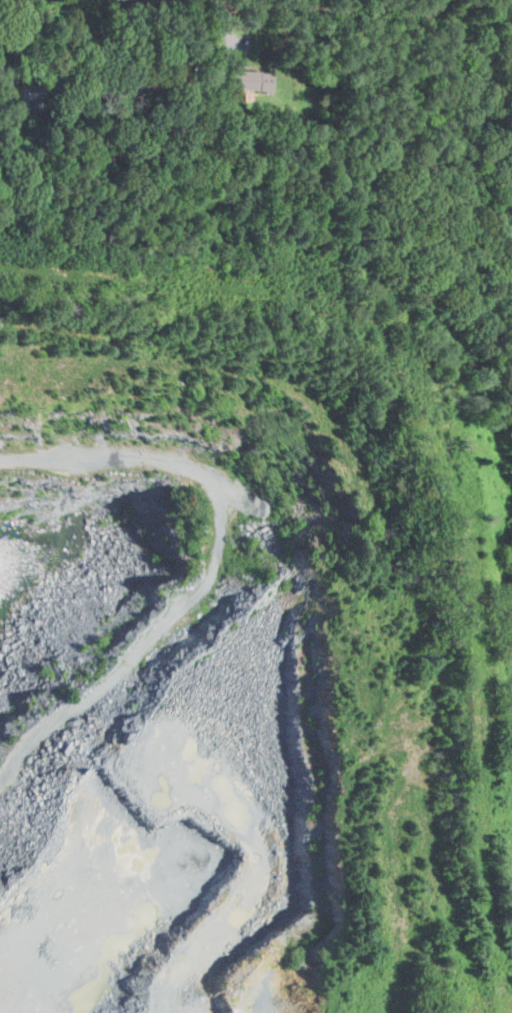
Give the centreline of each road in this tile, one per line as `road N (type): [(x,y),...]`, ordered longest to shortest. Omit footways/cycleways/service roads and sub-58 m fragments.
road 1 (residential): [(163,0),(445,17),(446,0)]

